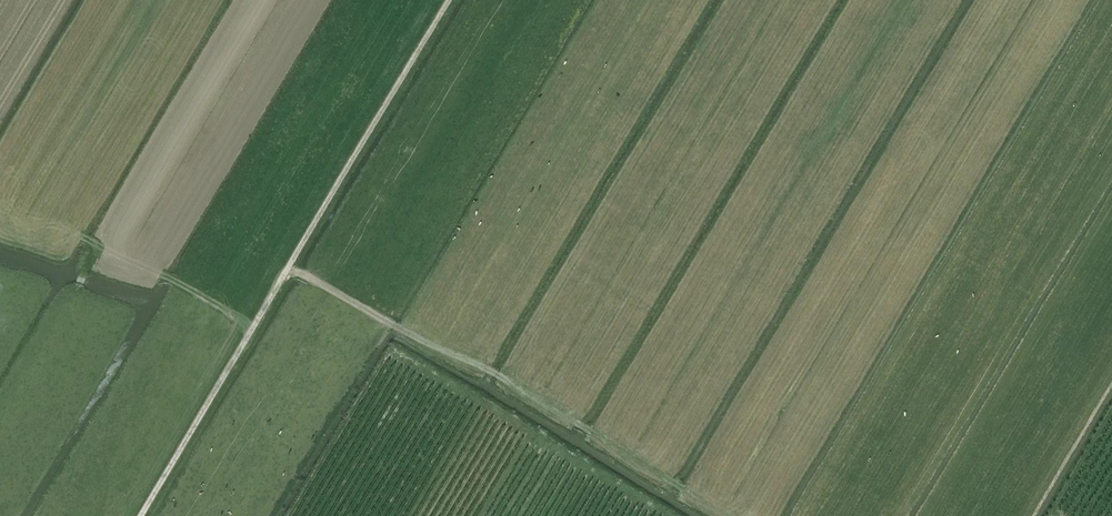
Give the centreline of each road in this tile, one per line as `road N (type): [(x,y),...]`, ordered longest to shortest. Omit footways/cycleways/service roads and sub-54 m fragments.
road 1 (track): [(144,515),(453,0)]

